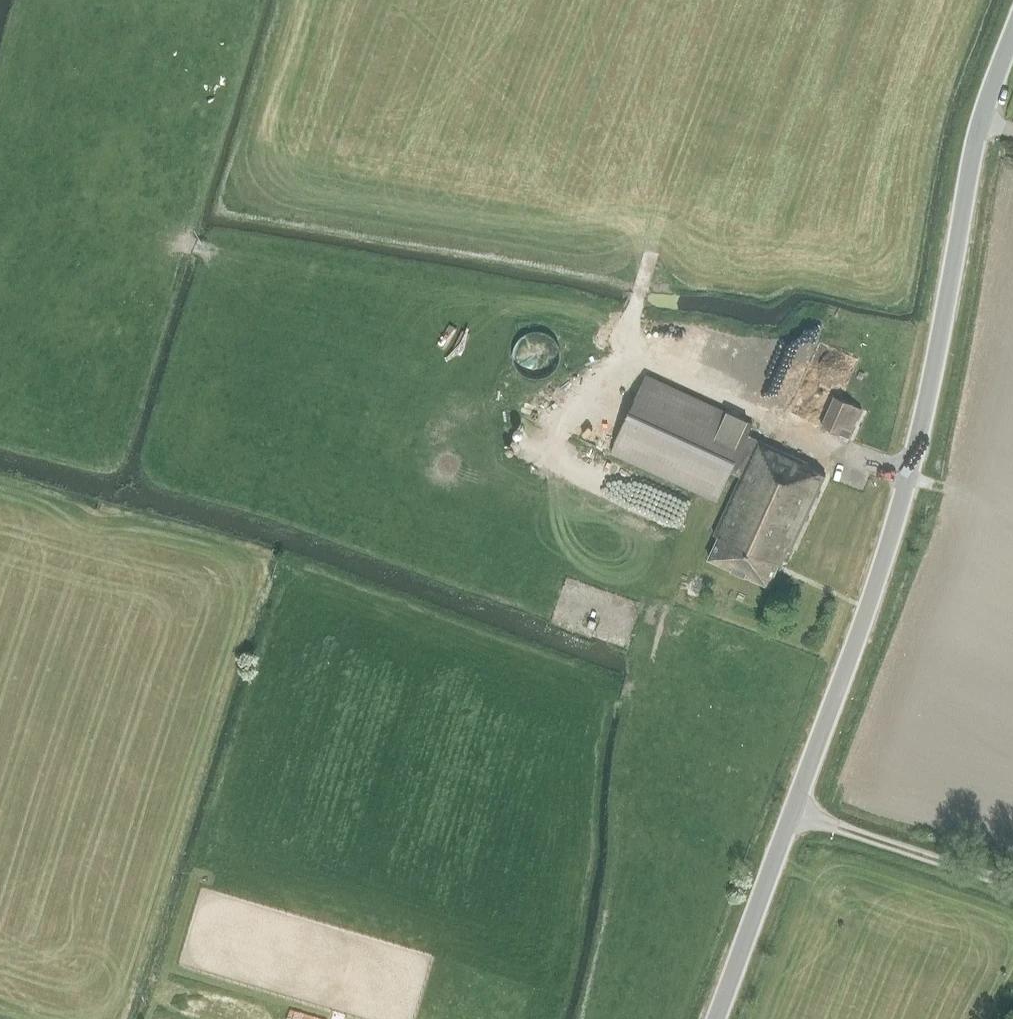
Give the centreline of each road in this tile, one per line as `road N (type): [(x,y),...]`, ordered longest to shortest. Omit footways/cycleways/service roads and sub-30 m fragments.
road 1 (tertiary): [(793,812),(907,479),(978,131),(1012,32)]
road 2 (unclassified): [(793,812),(1012,886)]
road 3 (tertiary): [(716,1018),(793,812)]

